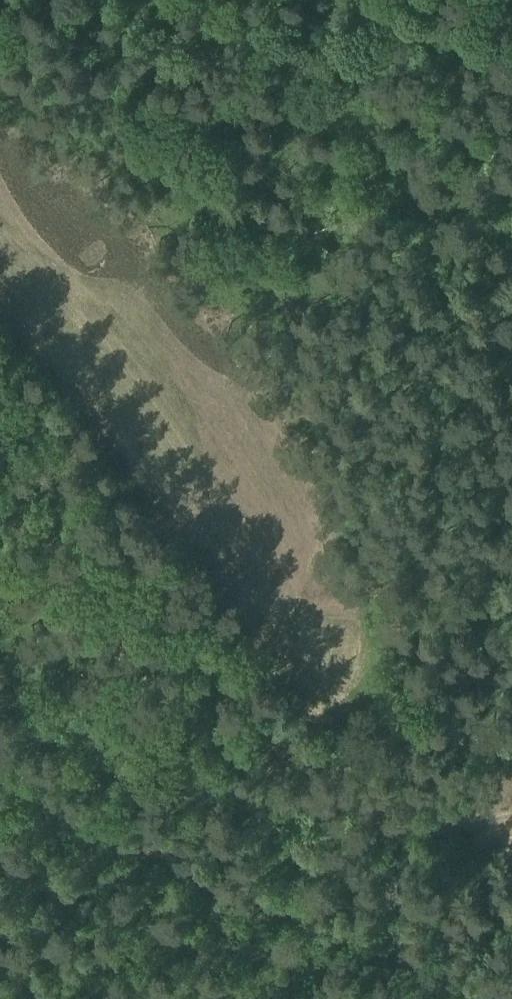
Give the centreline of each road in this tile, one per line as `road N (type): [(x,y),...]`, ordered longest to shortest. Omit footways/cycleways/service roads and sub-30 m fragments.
road 1 (track): [(0,246),(116,359),(184,450),(250,564),(327,668),(385,791),(391,831),(450,829),(511,815)]
road 2 (track): [(0,770),(97,826),(404,963)]

